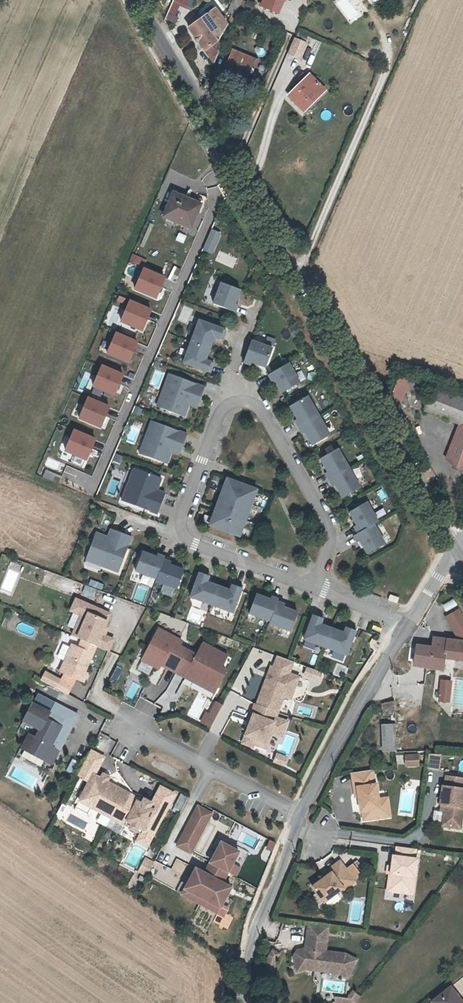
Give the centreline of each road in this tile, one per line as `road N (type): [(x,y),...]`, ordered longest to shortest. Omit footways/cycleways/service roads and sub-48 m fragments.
road 1 (tertiary): [(458,555),(131,0)]
road 2 (residential): [(315,588),(189,541),(179,526),(221,412),(237,401),(266,414),(330,532),(321,568)]
road 3 (residential): [(405,627),(301,815)]
road 4 (residential): [(301,815),(115,721)]
road 5 (residential): [(298,831),(251,951),(246,1002)]

